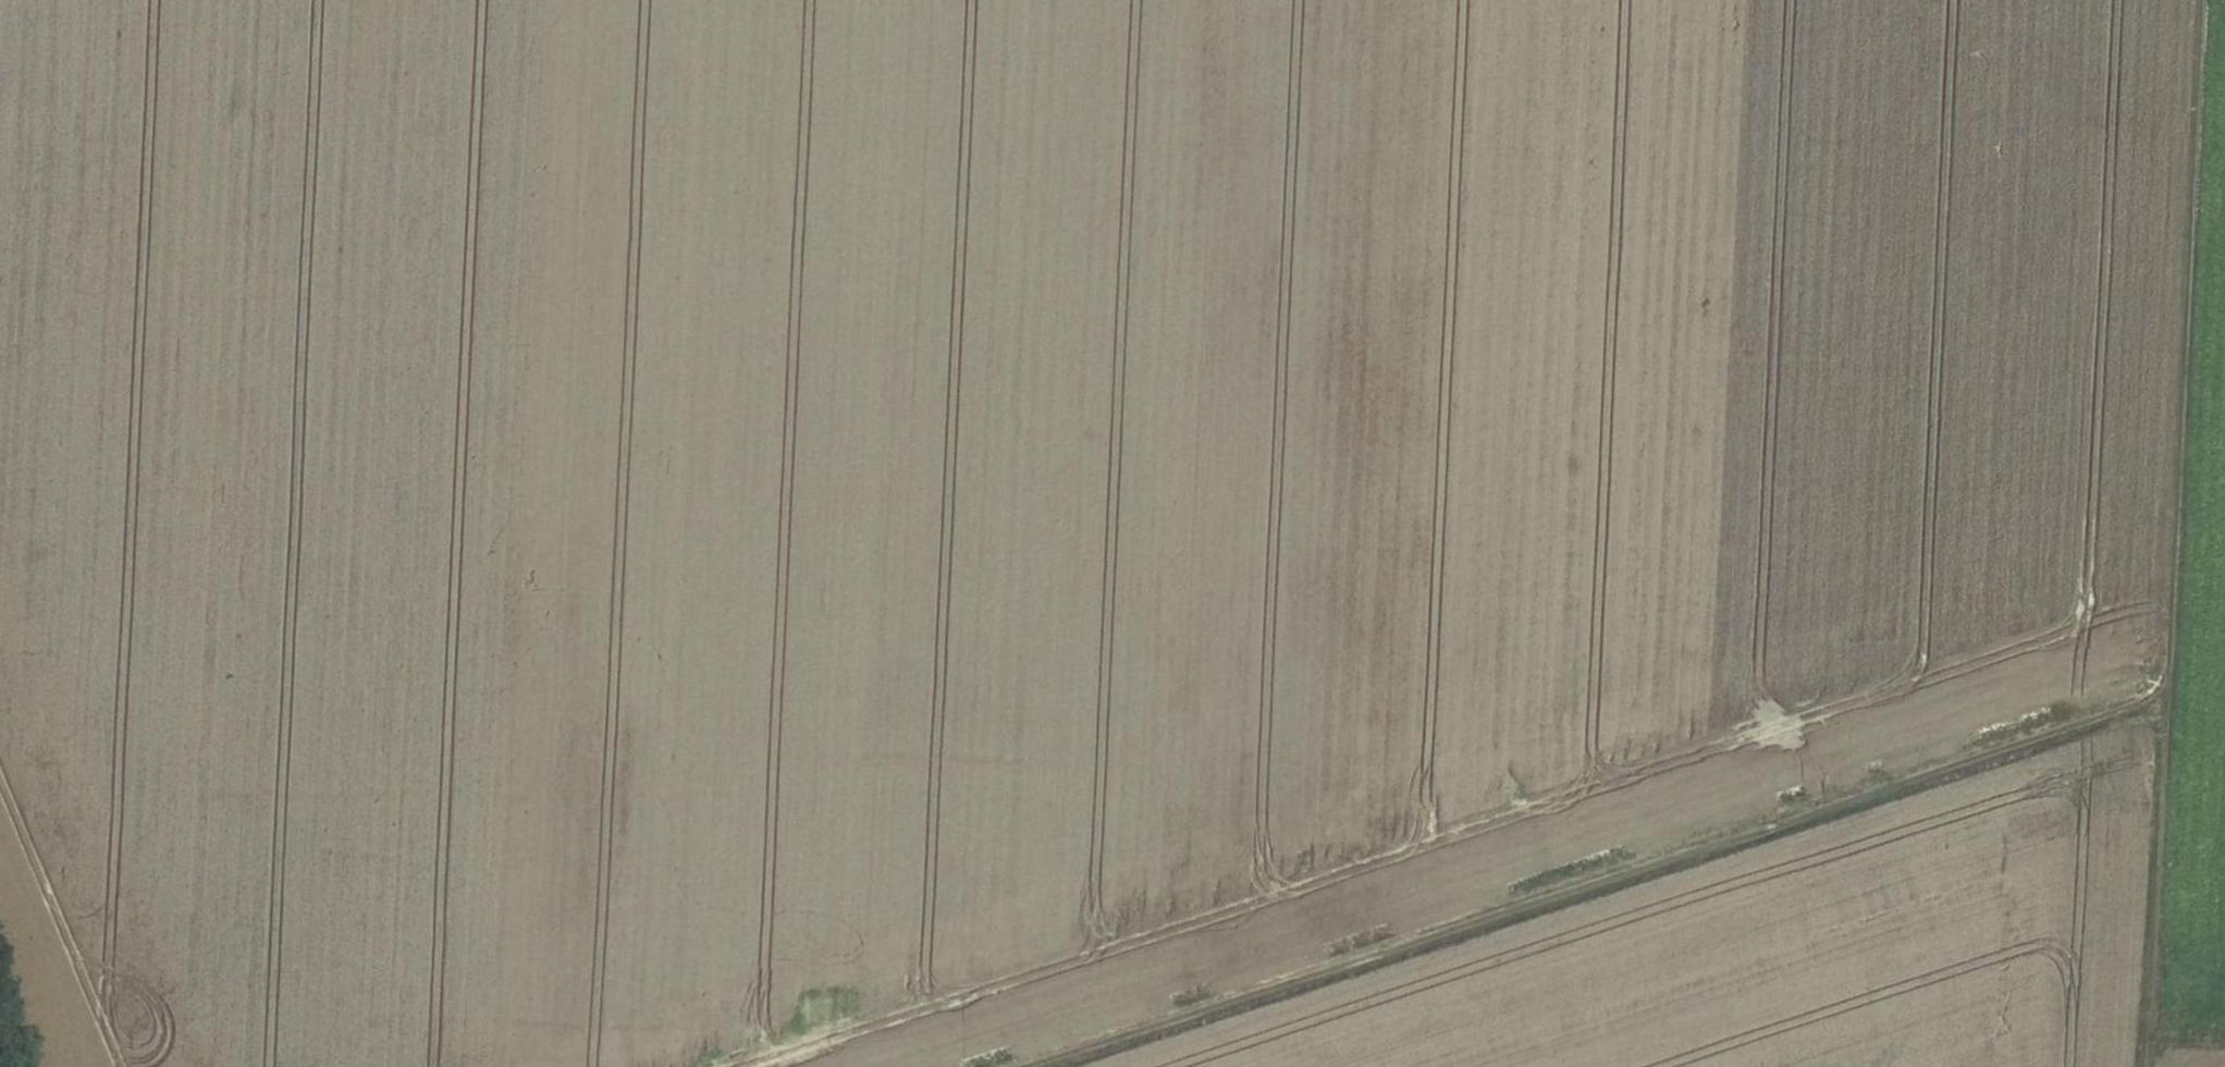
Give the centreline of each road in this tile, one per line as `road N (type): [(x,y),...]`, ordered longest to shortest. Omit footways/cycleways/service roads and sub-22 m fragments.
road 1 (track): [(1018,1066),(2139,701)]
road 2 (track): [(2122,1066),(2177,0)]

